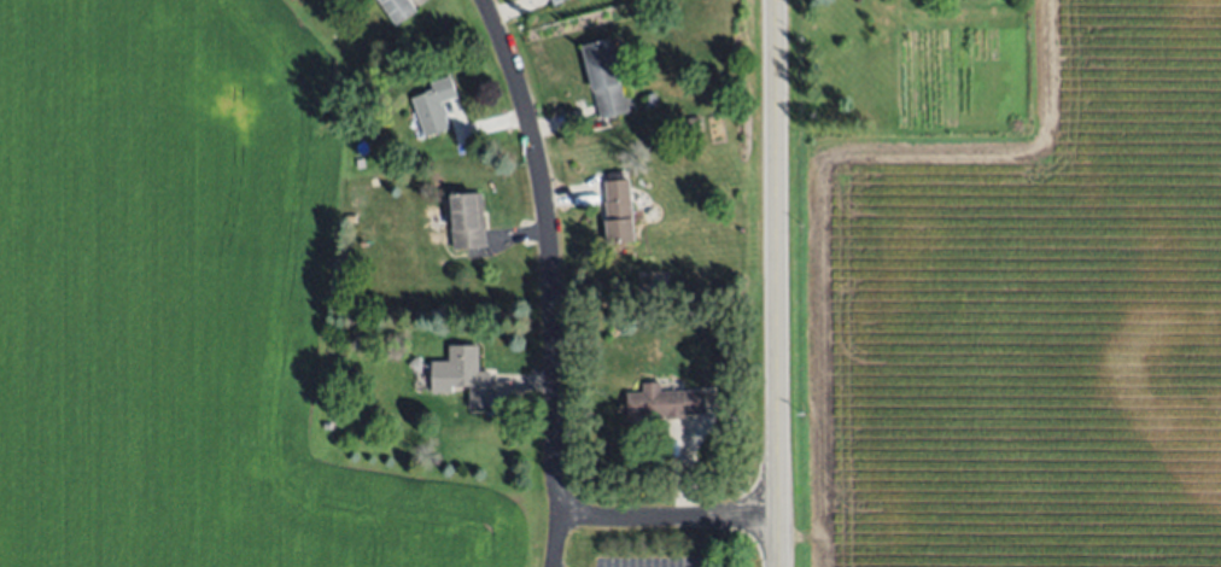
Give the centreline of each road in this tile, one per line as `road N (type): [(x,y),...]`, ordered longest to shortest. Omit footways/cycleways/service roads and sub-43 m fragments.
road 1 (residential): [(480,0),(527,128),(549,253),(560,521),(554,566)]
road 2 (secondary): [(780,566),(775,0)]
road 3 (residential): [(779,516),(560,521)]

